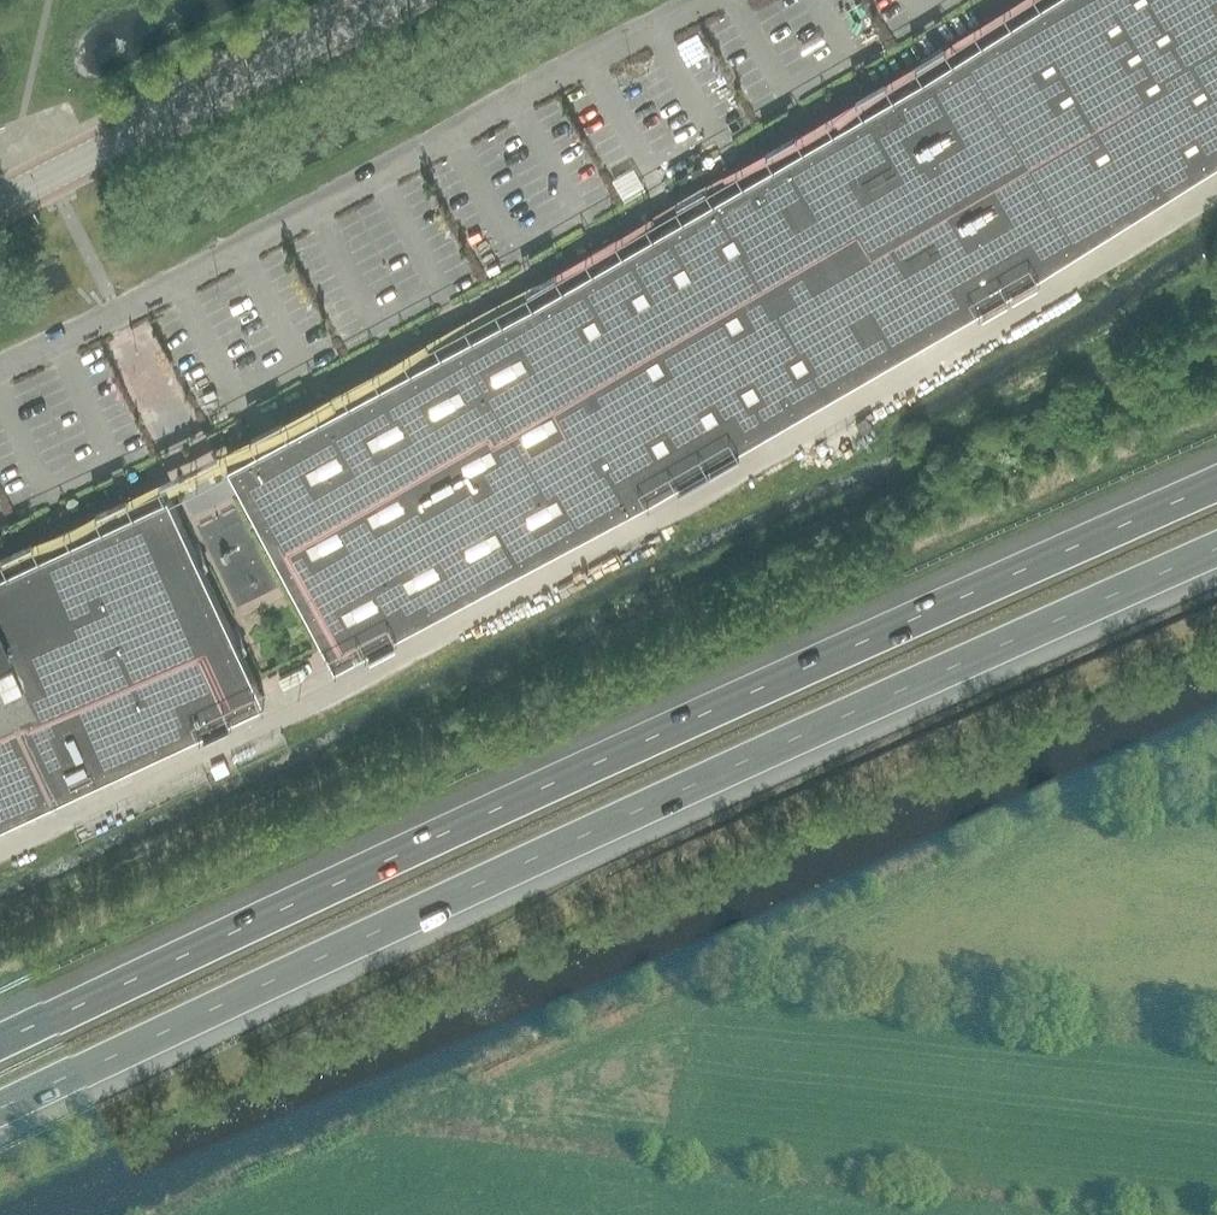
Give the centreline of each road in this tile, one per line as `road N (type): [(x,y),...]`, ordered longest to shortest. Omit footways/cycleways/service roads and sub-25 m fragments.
road 1 (motorway): [(0,1114),(685,789),(1216,554)]
road 2 (motorway): [(1216,487),(410,845),(0,1041)]
road 3 (residential): [(0,371),(707,0)]
road 4 (tertiary): [(0,204),(396,0)]

